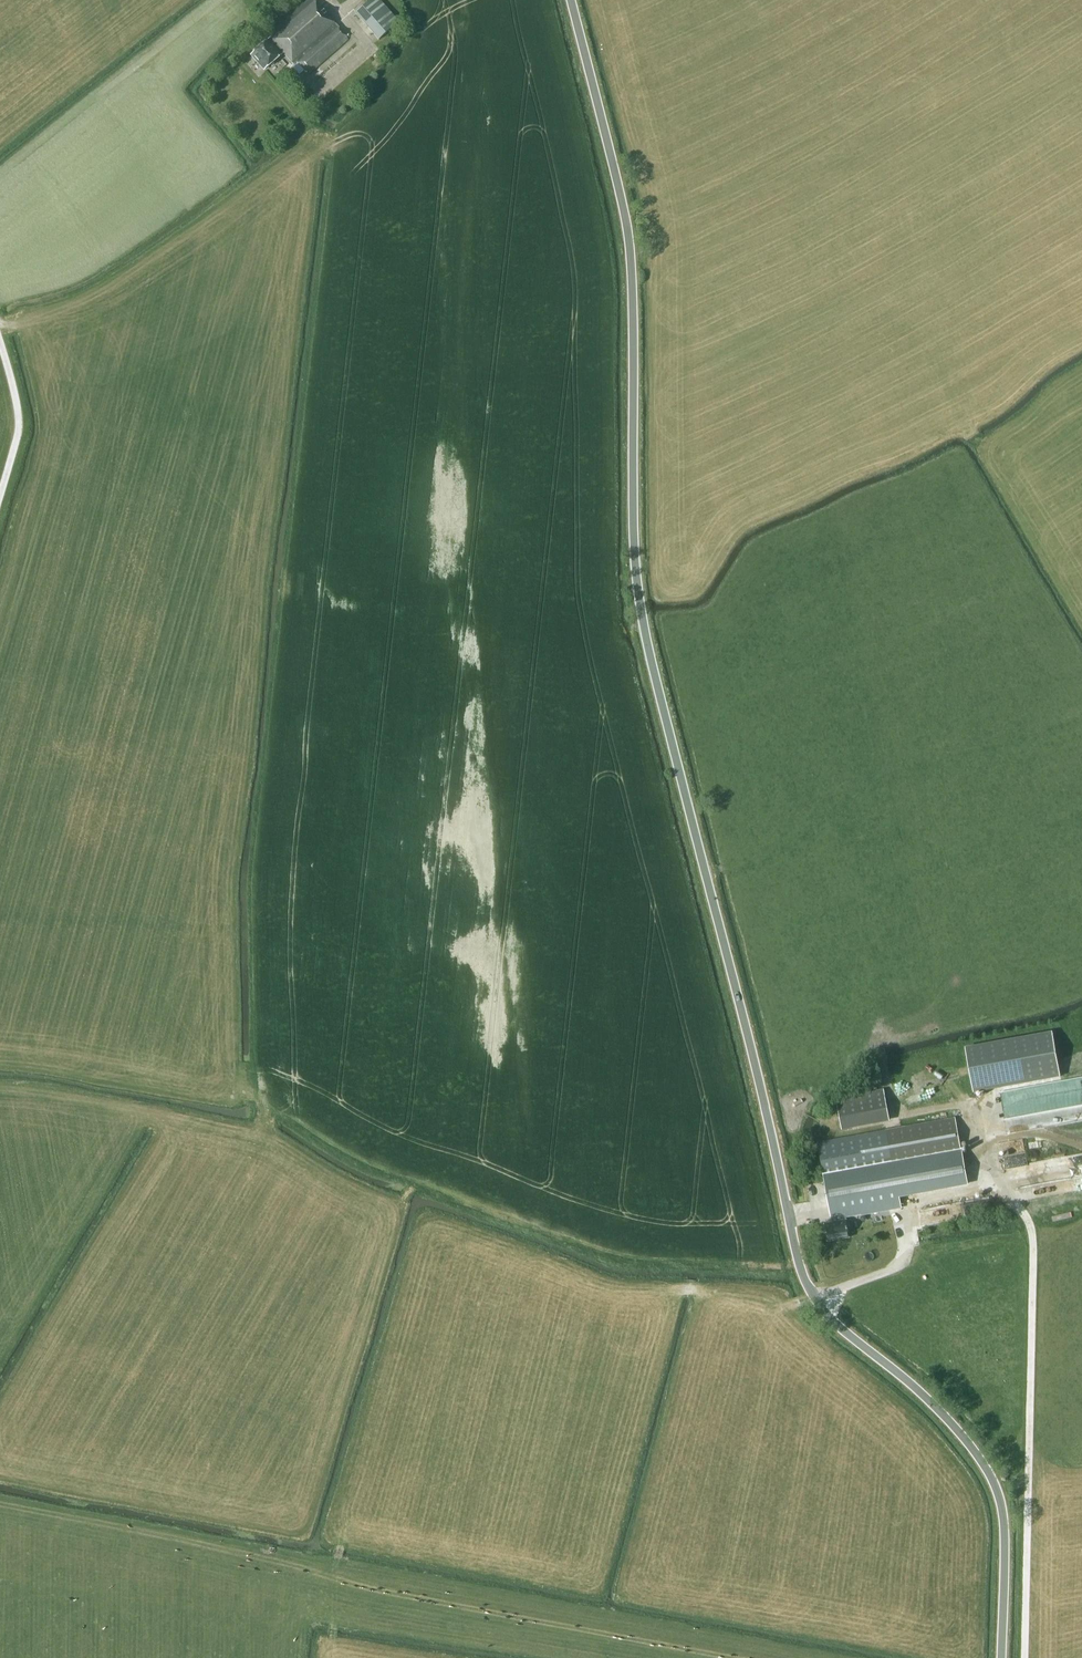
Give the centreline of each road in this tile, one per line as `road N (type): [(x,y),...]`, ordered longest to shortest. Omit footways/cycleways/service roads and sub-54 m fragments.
road 1 (unclassified): [(1002,1657),(1005,1539),(1002,1487),(991,1465),(919,1383),(825,1308),(802,1271),(638,596),(630,251),(570,0)]
road 2 (track): [(0,338),(21,414),(0,488)]

